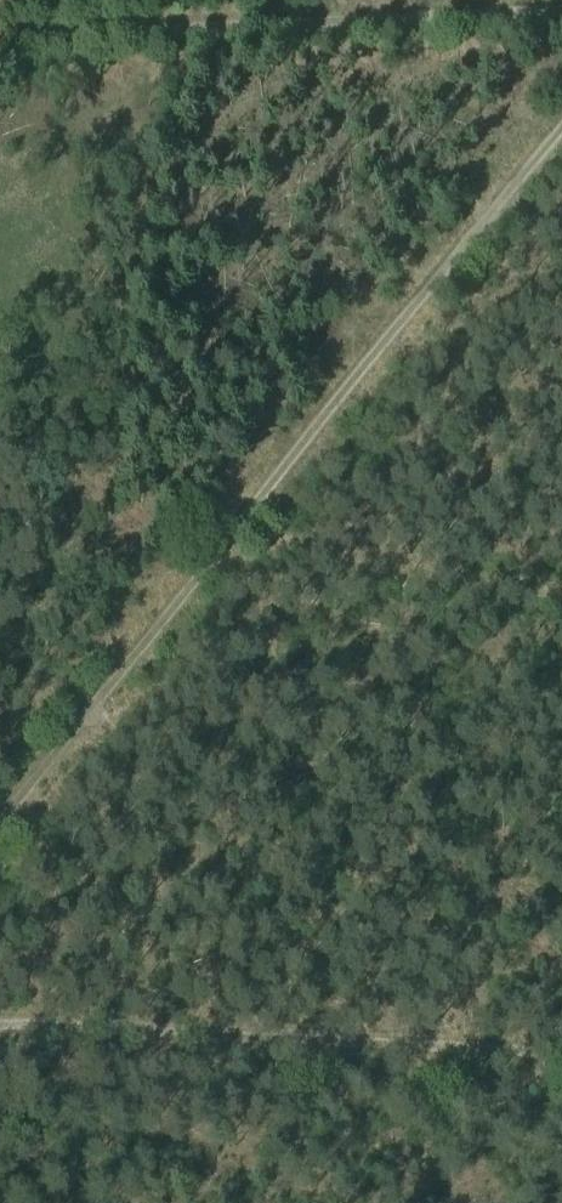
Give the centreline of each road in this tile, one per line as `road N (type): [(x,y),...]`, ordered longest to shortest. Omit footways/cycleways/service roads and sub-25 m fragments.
road 1 (track): [(0,842),(561,136)]
road 2 (track): [(561,1053),(0,1024)]

